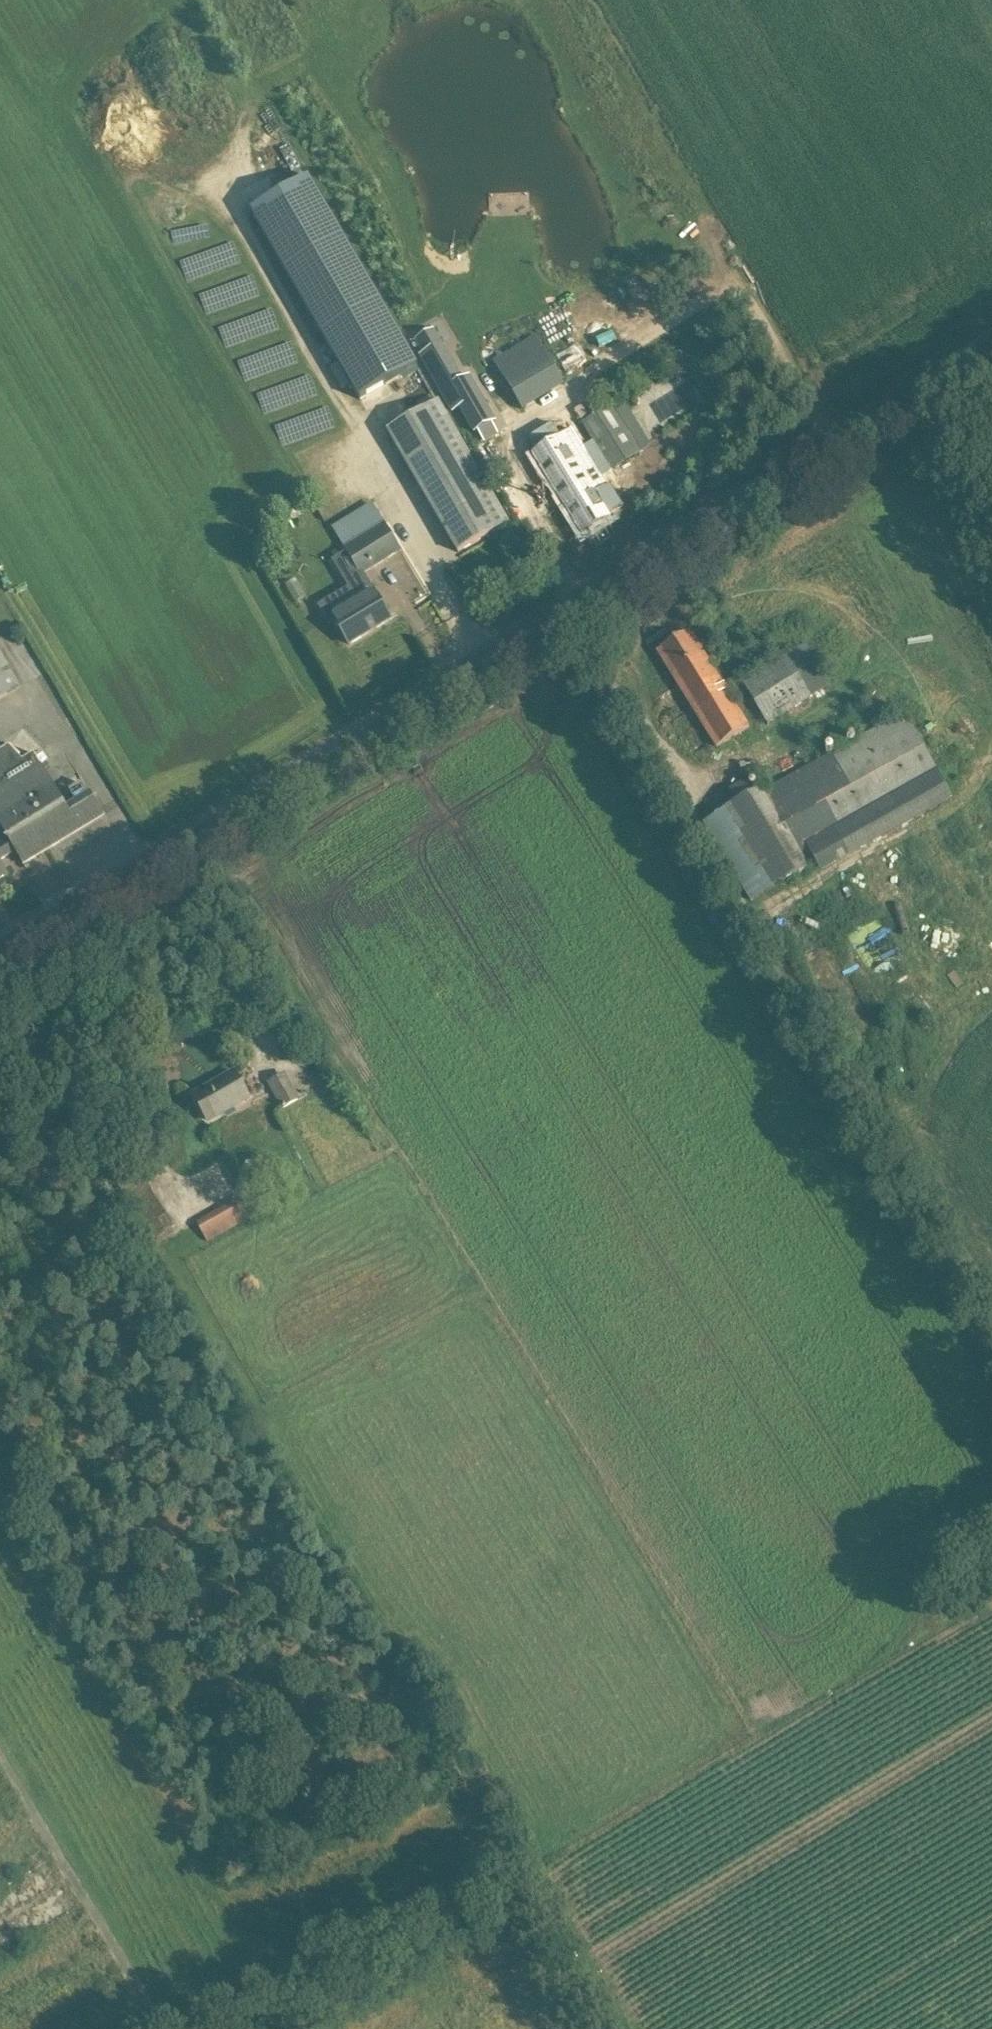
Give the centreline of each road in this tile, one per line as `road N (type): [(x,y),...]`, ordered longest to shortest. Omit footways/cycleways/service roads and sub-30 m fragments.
road 1 (unclassified): [(0,945),(991,337)]

